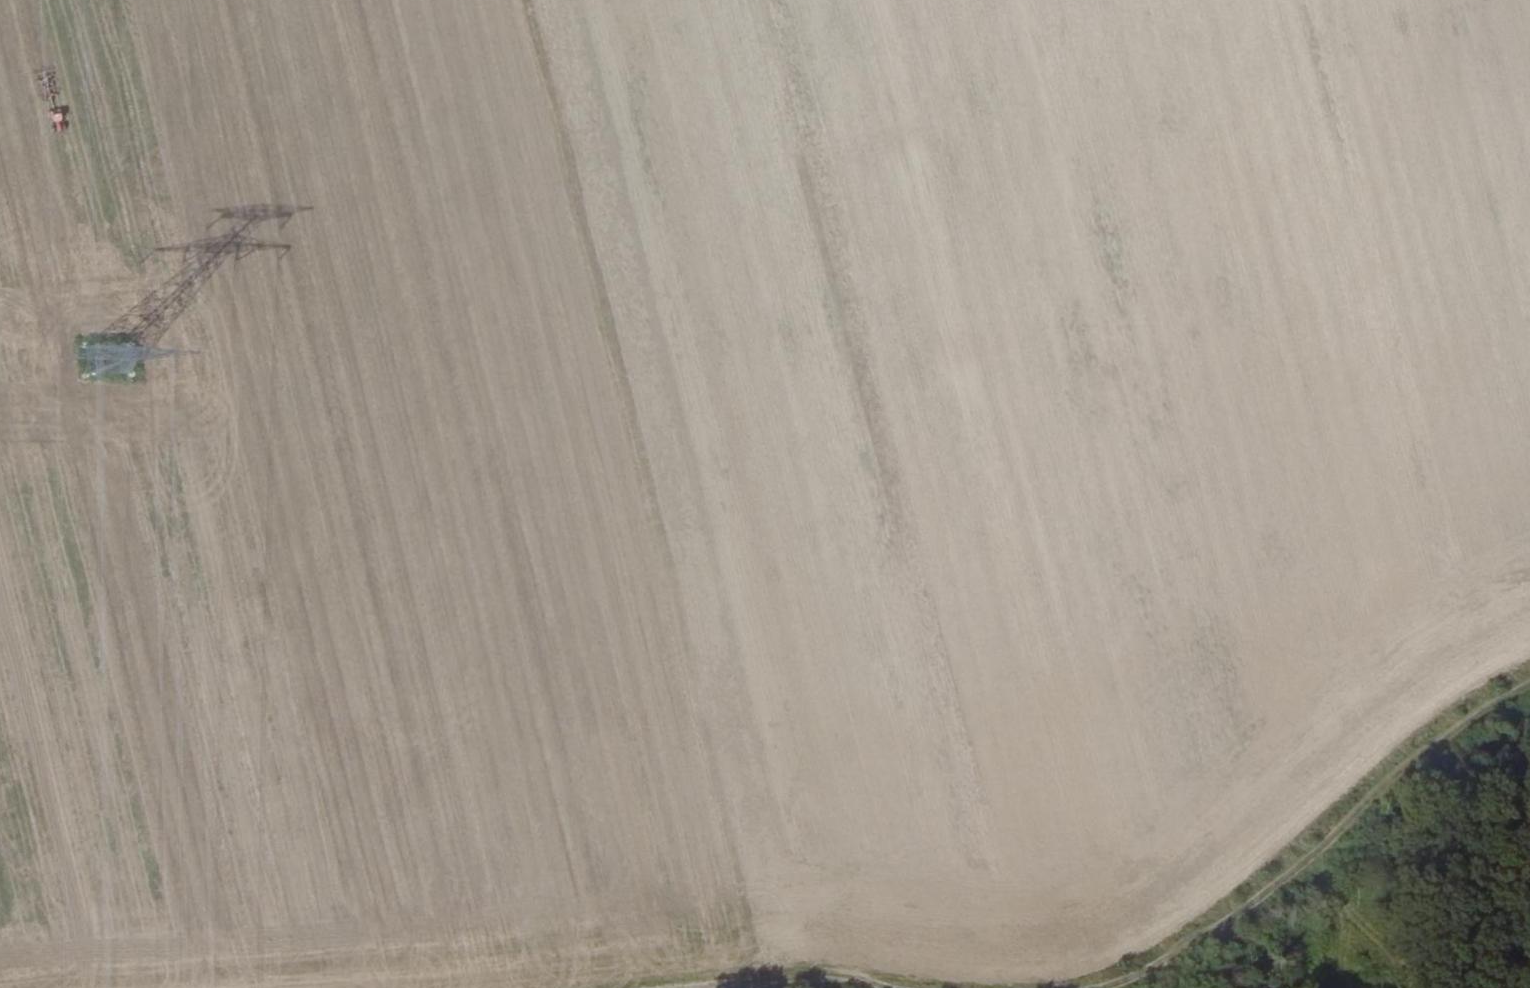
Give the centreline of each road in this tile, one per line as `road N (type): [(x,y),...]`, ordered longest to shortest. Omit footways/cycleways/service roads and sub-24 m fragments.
road 1 (track): [(1529,699),(1372,803),(1176,959),(1102,987)]

